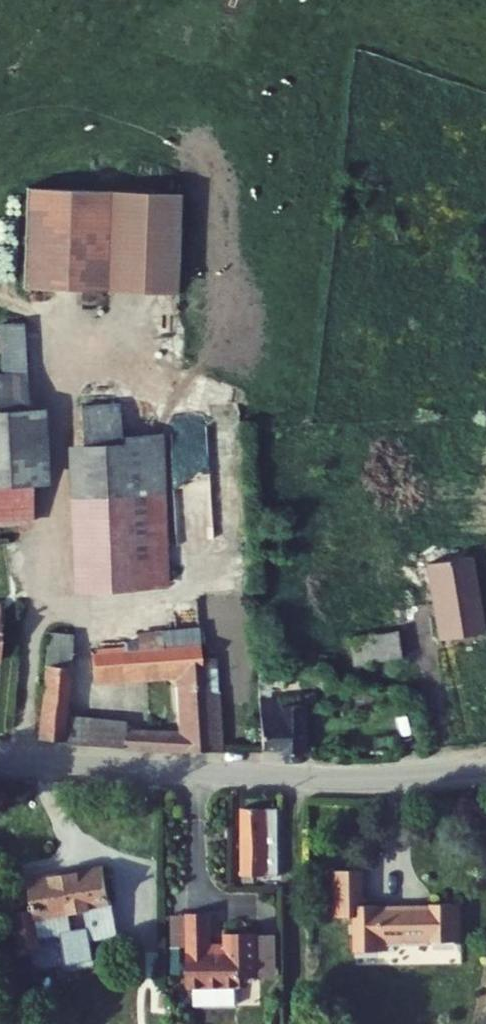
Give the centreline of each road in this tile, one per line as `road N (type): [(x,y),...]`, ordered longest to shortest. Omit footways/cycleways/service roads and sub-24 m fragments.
road 1 (tertiary): [(0,760),(349,777),(485,767)]

